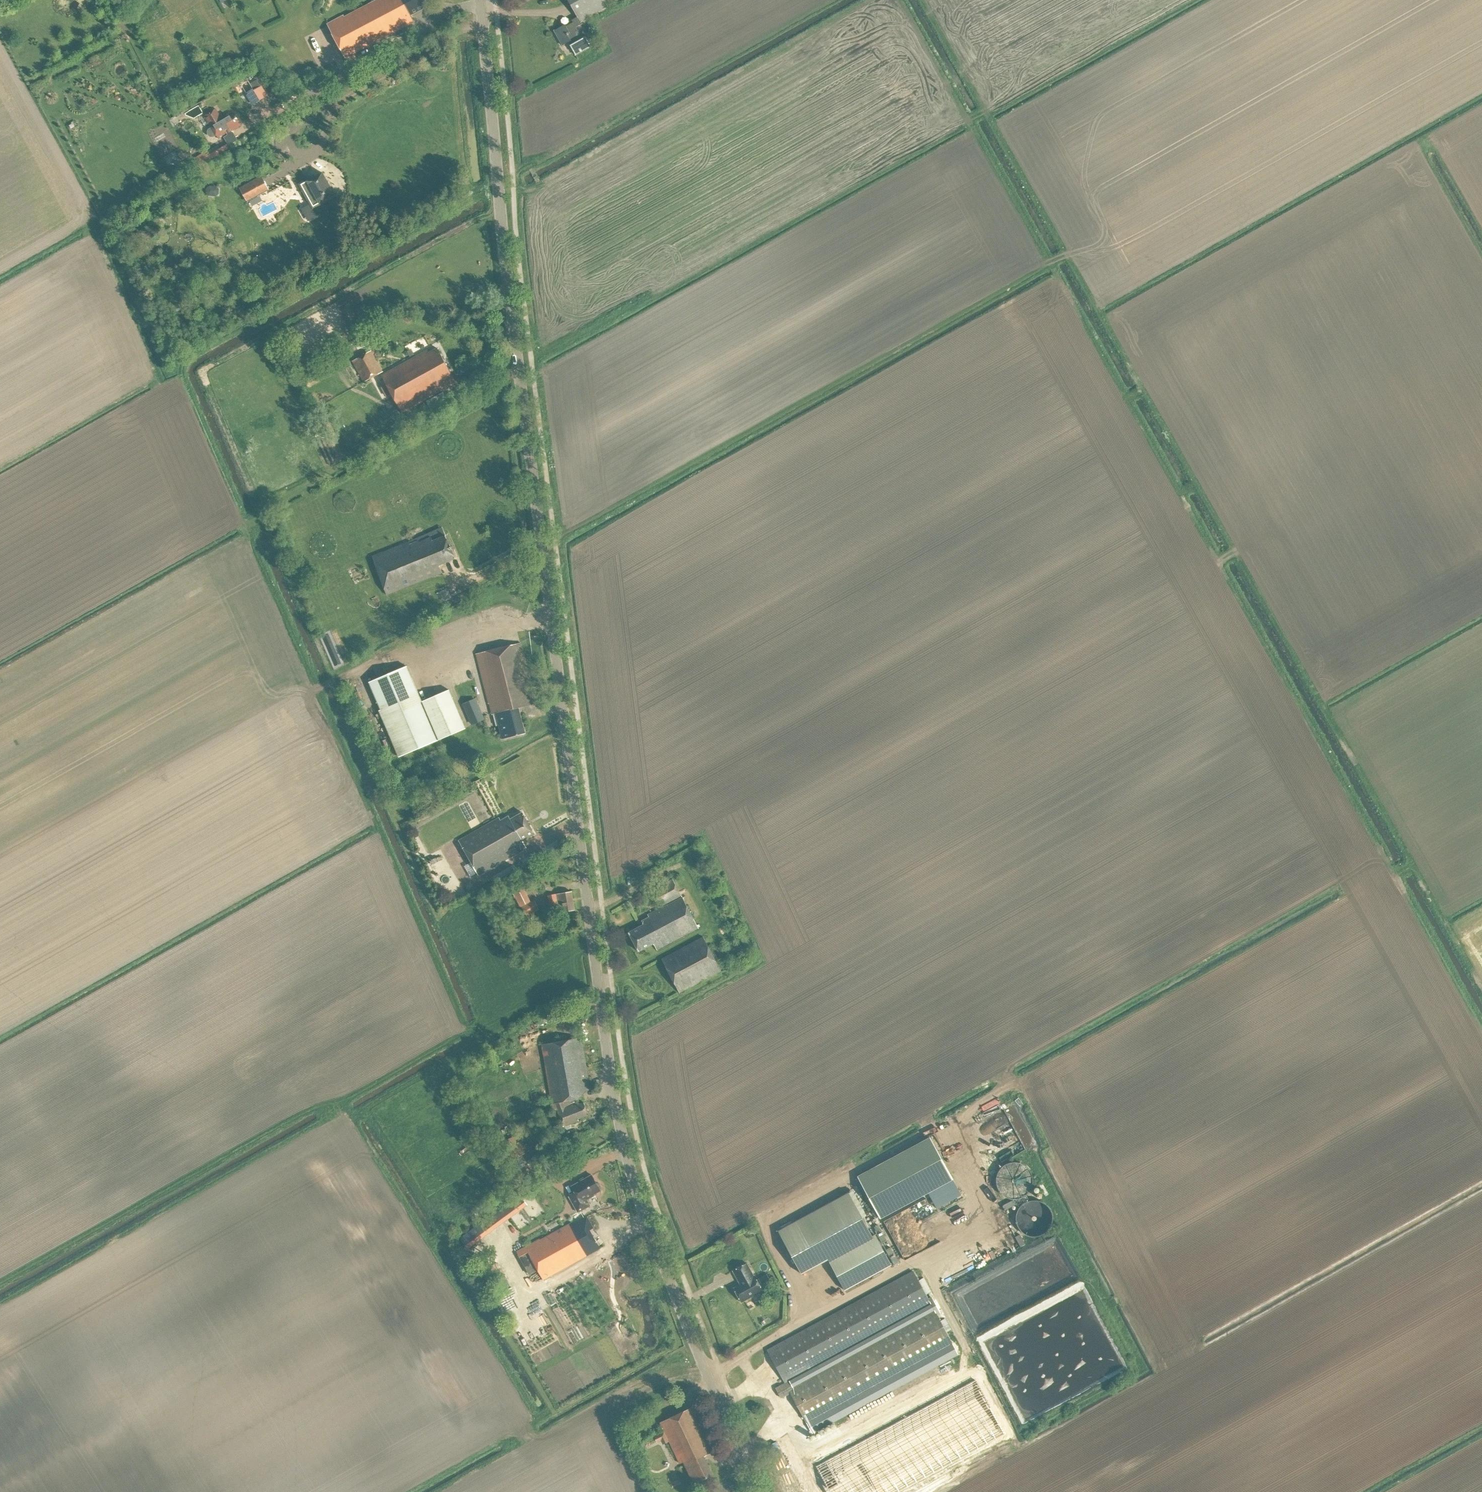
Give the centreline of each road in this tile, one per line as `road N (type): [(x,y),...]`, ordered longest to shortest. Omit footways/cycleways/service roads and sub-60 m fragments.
road 1 (secondary): [(749,1491),(657,1270),(625,1166),(595,991),(524,433),(480,0)]
road 2 (track): [(482,25),(284,133),(294,152),(312,156)]

